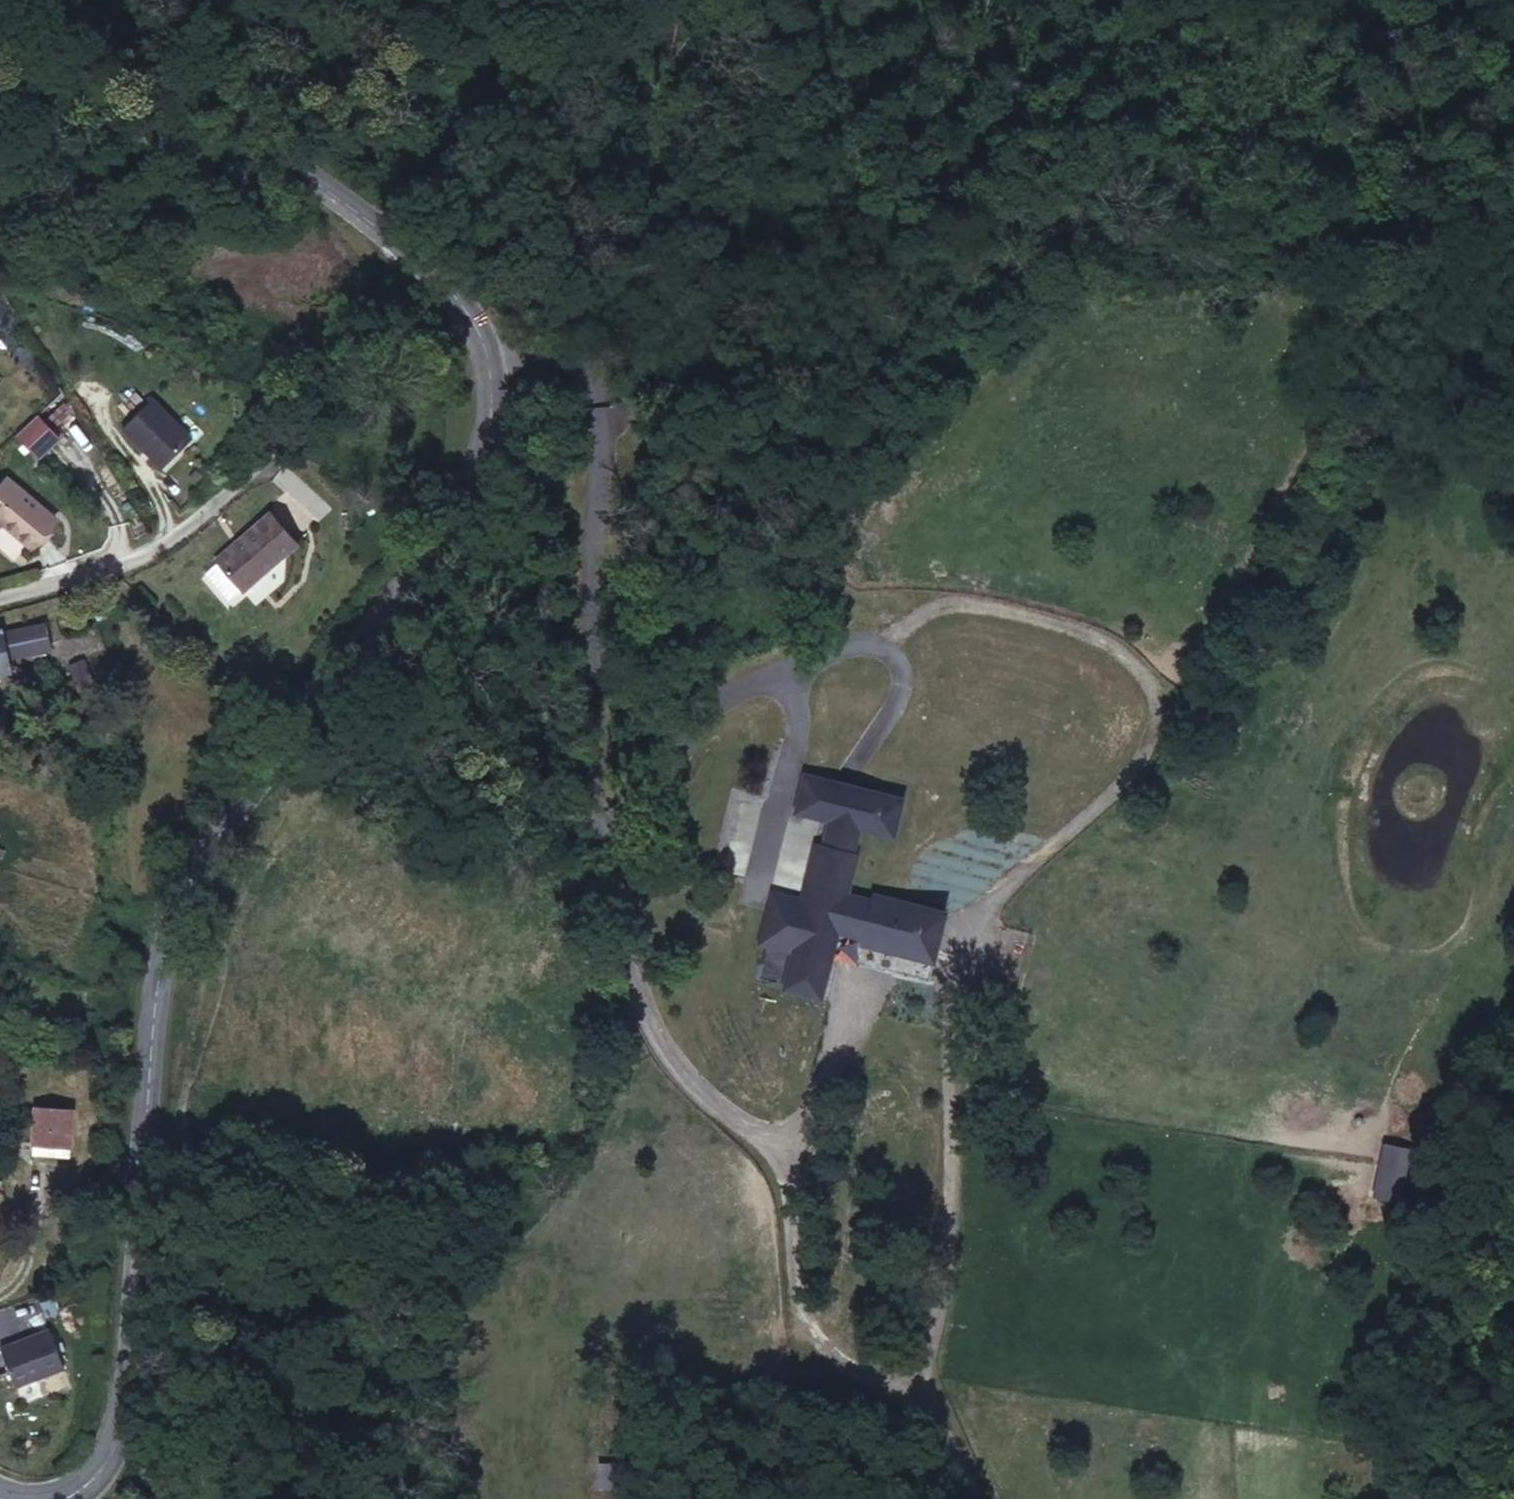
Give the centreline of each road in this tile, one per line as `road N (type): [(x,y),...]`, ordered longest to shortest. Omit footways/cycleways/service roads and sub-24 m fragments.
road 1 (tertiary): [(91,0),(366,212),(465,303),(495,359),(484,437),(202,880),(166,961),(121,1429),(98,1473),(60,1498)]
road 2 (residential): [(0,598),(129,560),(259,469),(282,472),(314,515)]
road 3 (track): [(913,1380),(972,1498)]

